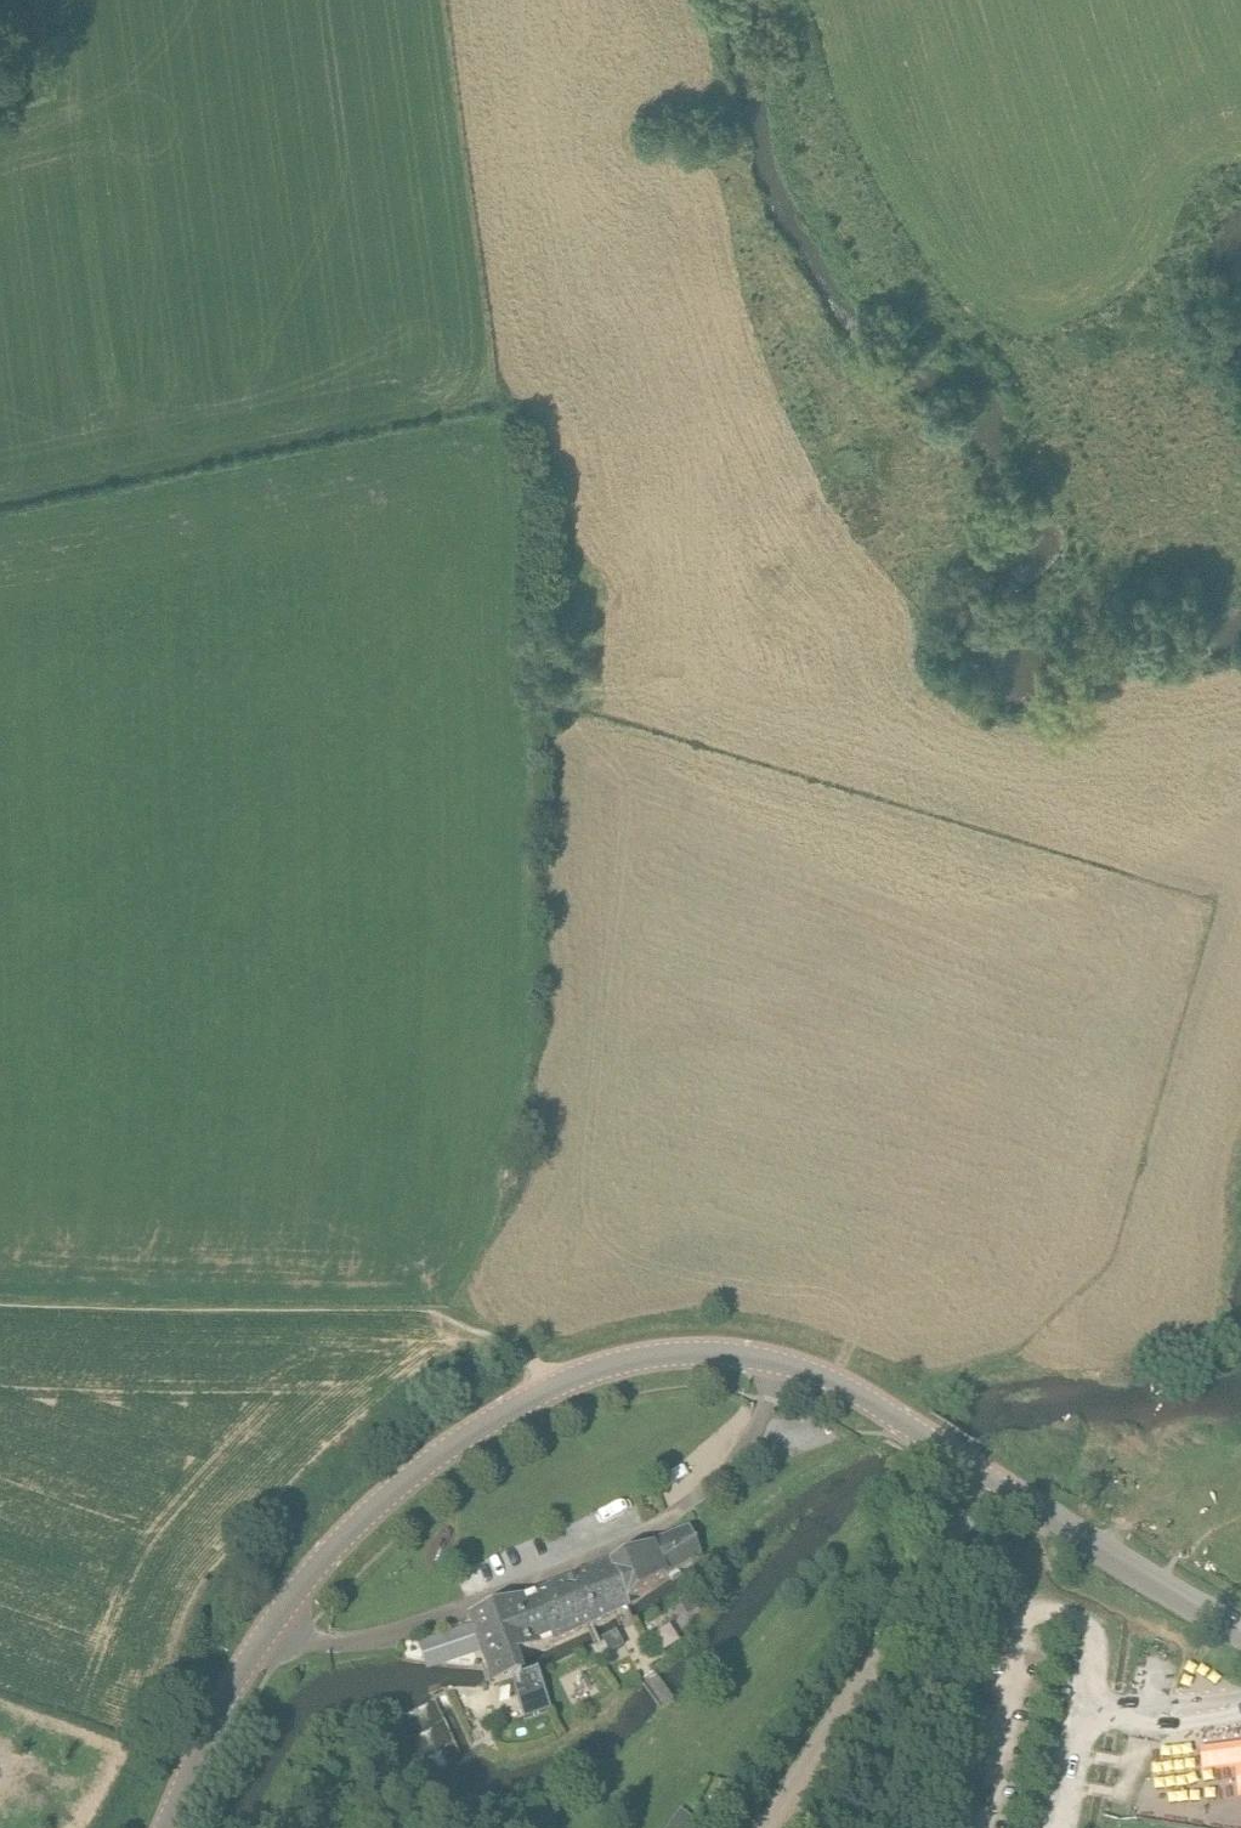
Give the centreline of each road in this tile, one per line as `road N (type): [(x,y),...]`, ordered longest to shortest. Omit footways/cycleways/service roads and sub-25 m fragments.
road 1 (tertiary): [(166,1827),(209,1731),(270,1627),(347,1533),(430,1460),(520,1404),(603,1366),(679,1352),(776,1361)]
road 2 (tertiary): [(1240,1629),(852,1389),(776,1361)]
road 3 (track): [(547,1389),(519,1352),(423,1309)]

